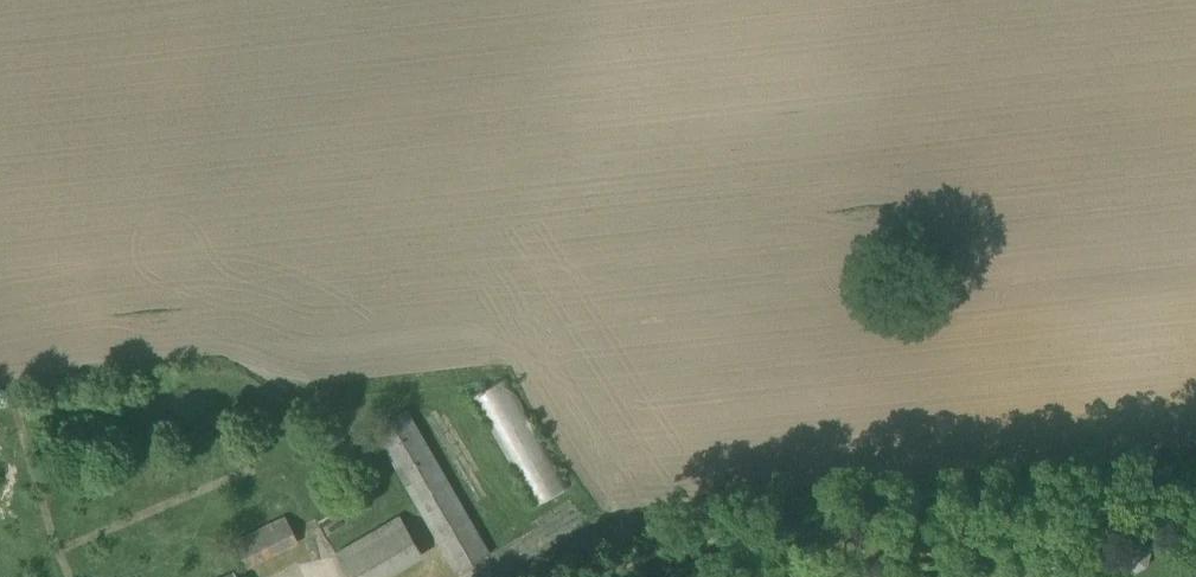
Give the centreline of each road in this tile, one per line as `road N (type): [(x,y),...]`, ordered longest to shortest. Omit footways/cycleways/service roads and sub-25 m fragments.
road 1 (track): [(1195,500),(685,554),(625,576)]

